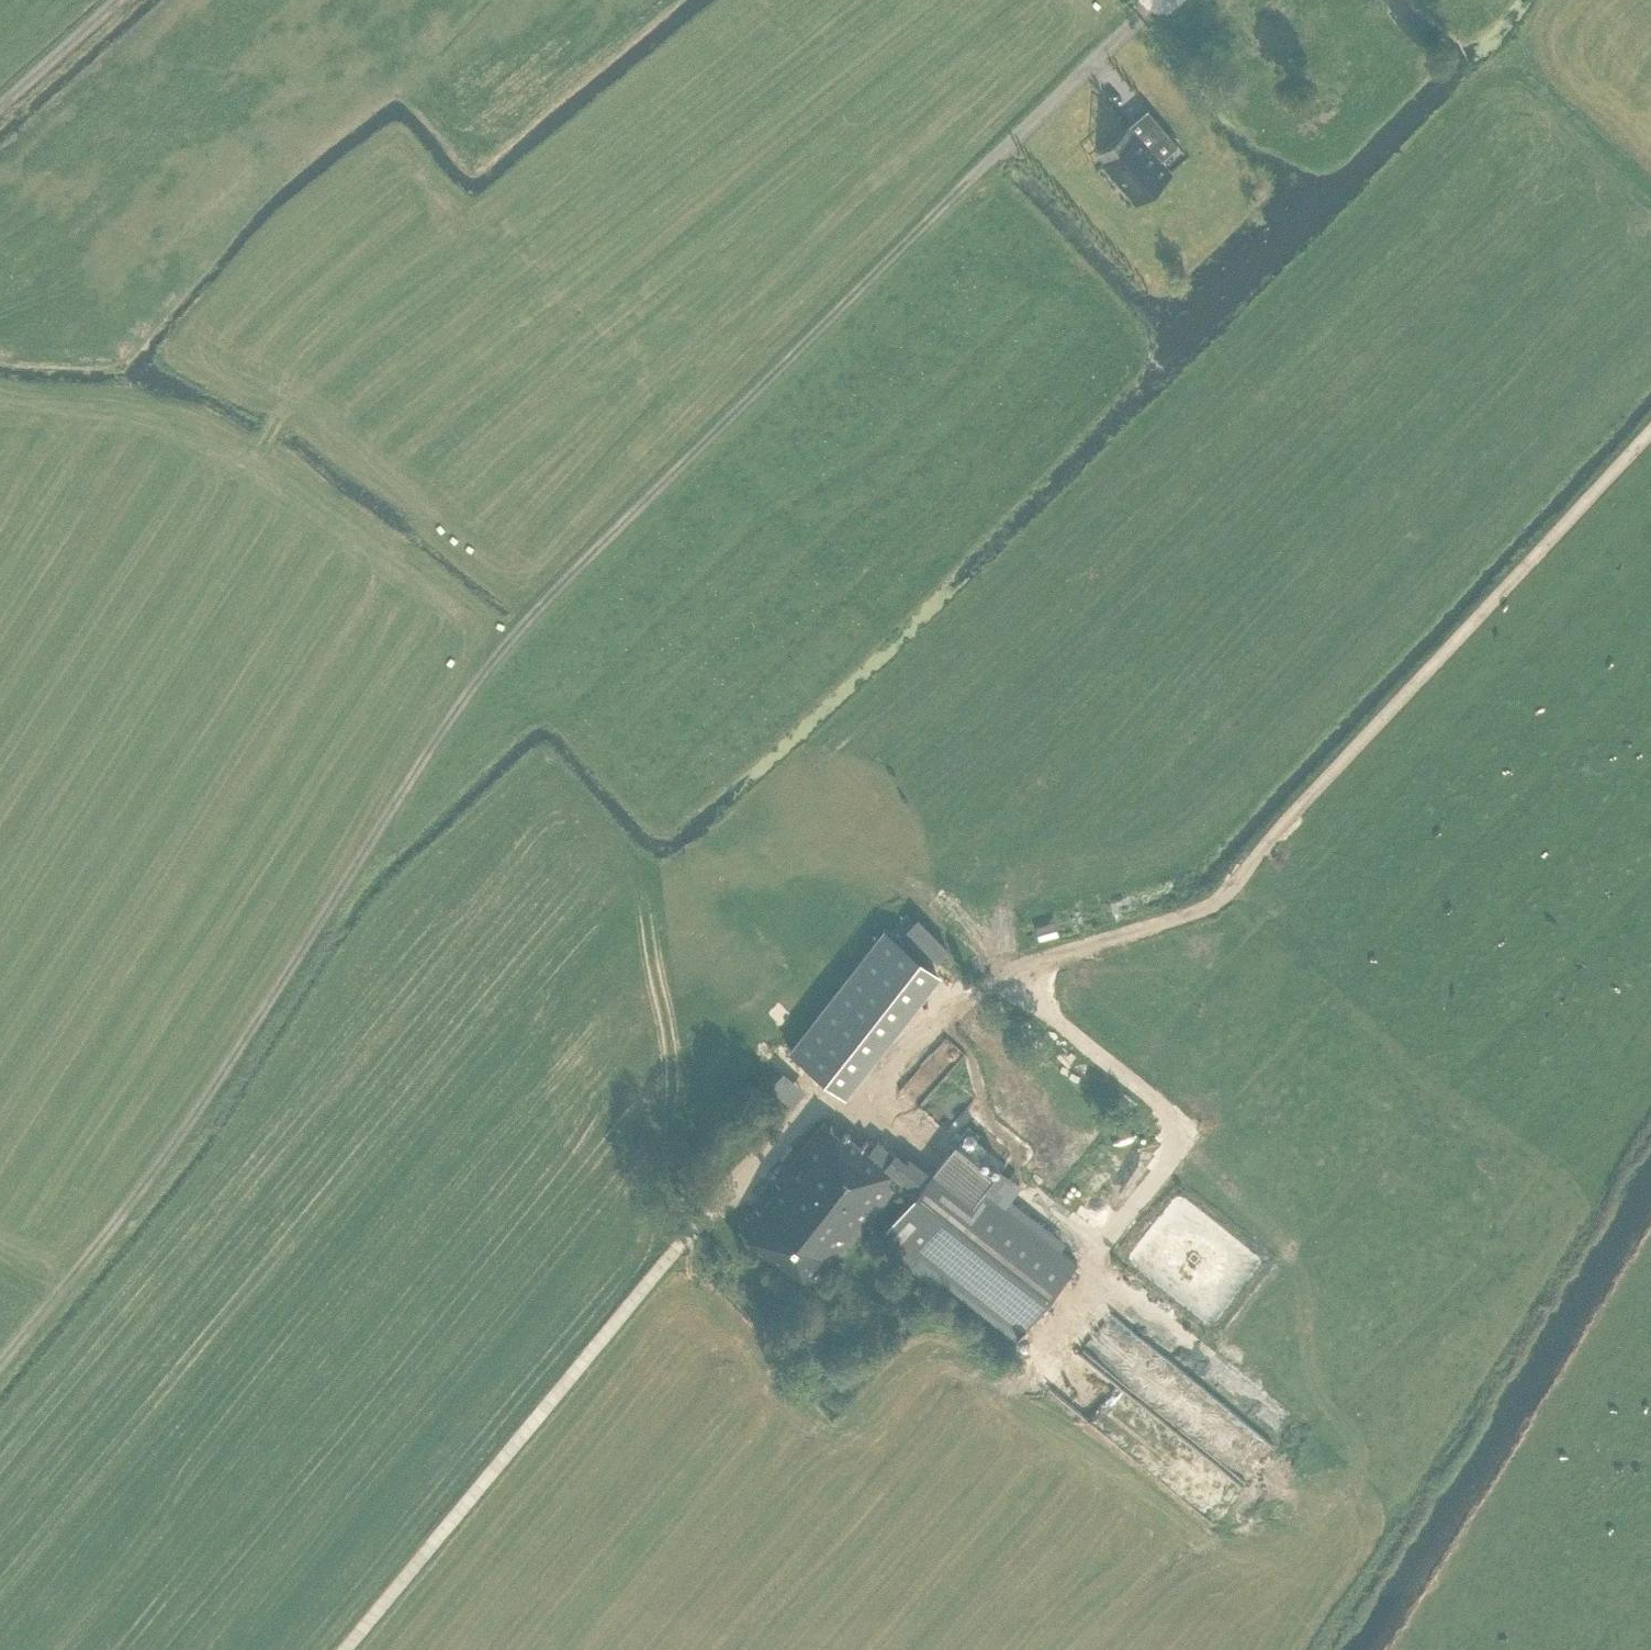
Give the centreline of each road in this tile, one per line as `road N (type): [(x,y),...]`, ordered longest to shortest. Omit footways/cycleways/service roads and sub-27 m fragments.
road 1 (track): [(0,105),(116,0)]

